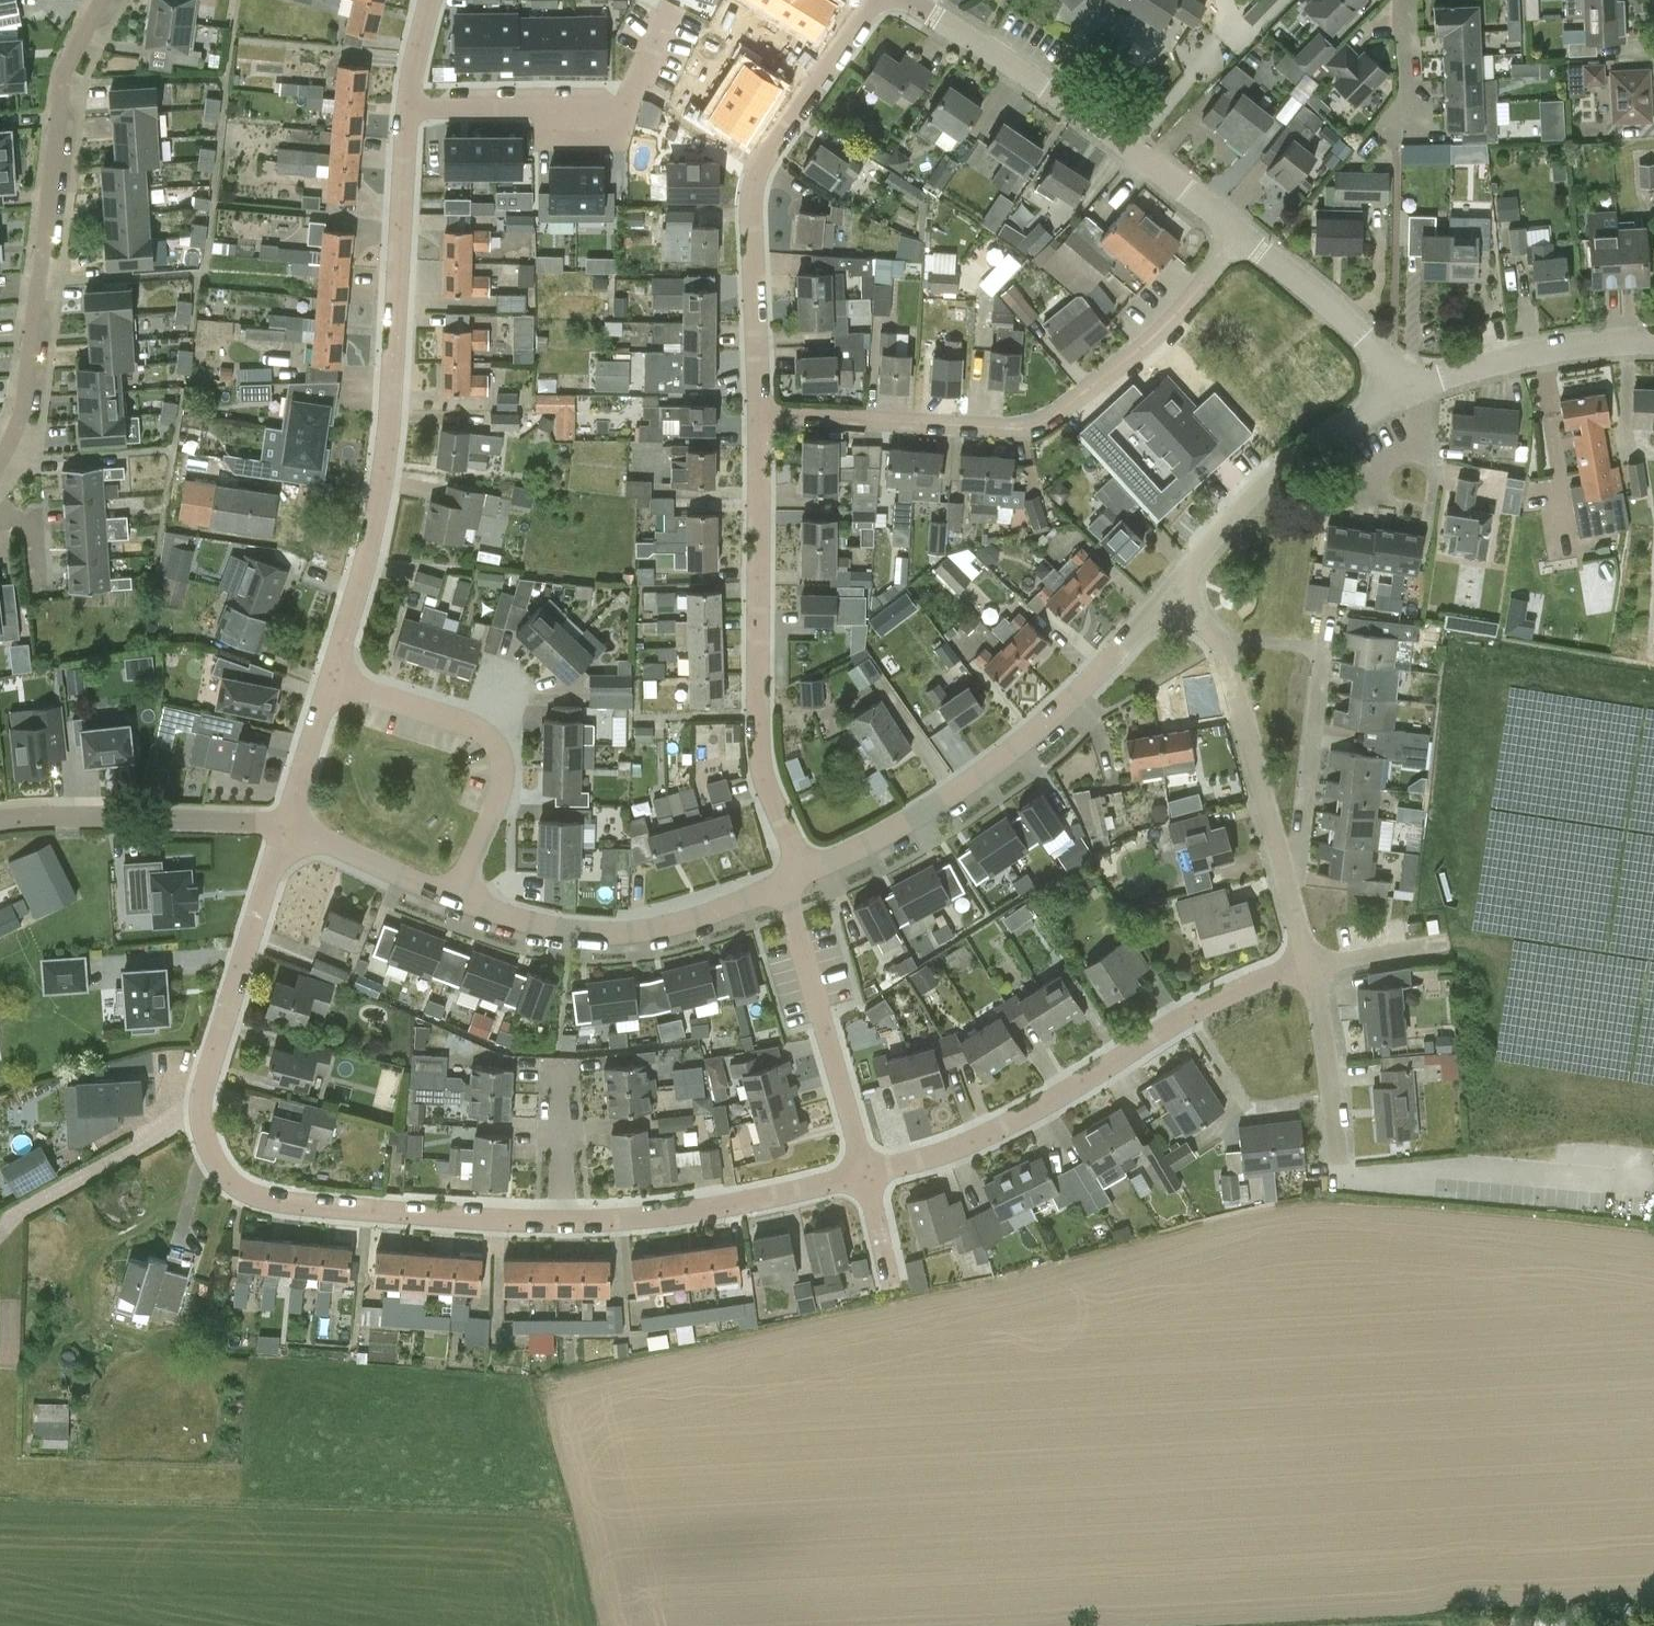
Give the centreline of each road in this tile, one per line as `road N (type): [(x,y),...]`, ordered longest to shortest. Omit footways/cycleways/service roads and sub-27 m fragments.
road 1 (residential): [(560,1219),(285,1203),(248,1193),(213,1159),(202,1112),(205,1077),(286,828)]
road 2 (residential): [(332,679),(373,532),(386,444),(409,109)]
road 3 (residential): [(760,413),(1002,428),(1039,423),(1154,337),(1240,235)]
road 4 (residential): [(1309,966),(1244,984),(986,1136),(866,1173)]
road 5 (residential): [(101,0),(62,83),(26,396),(0,462)]
road 6 (residential): [(800,868),(875,841),(1020,745),(1176,587)]
road 7 (residential): [(800,868),(763,778),(759,745),(760,413)]
road 8 (residential): [(760,413),(753,207),(760,166),(876,0)]
road 9 (tertiary): [(1240,235),(1102,126),(910,0)]
road 10 (residential): [(459,897),(567,927),(627,931),(705,916),(779,888)]
road 11 (residential): [(409,109),(623,107),(668,14)]
road 12 (residential): [(866,1173),(651,1216),(560,1219)]
road 13 (residential): [(1283,869),(1222,647),(1176,587)]
road 14 (residential): [(1176,587),(1281,467),(1399,390)]
road 15 (residential): [(866,1173),(779,888)]
road 16 (residential): [(286,828),(72,816),(0,821)]
road 17 (unclassified): [(1283,869),(1298,863),(1326,615)]
road 18 (tertiary): [(1653,341),(1553,346),(1415,384)]
road 19 (tertiary): [(1399,390),(1362,337),(1240,235)]
road 20 (residential): [(1340,1178),(1309,966)]
road 21 (residential): [(286,828),(459,897)]
road 22 (residential): [(492,739),(476,726),(332,679)]
road 23 (residential): [(459,897),(502,792),(503,762),(492,739)]
road 24 (residential): [(286,828),(332,679)]
road 25 (track): [(13,1215),(10,1368)]
road 26 (residential): [(1415,384),(1426,419),(1424,449),(1410,447),(1378,464),(1373,499)]
road 27 (residential): [(560,1219),(560,1069)]

